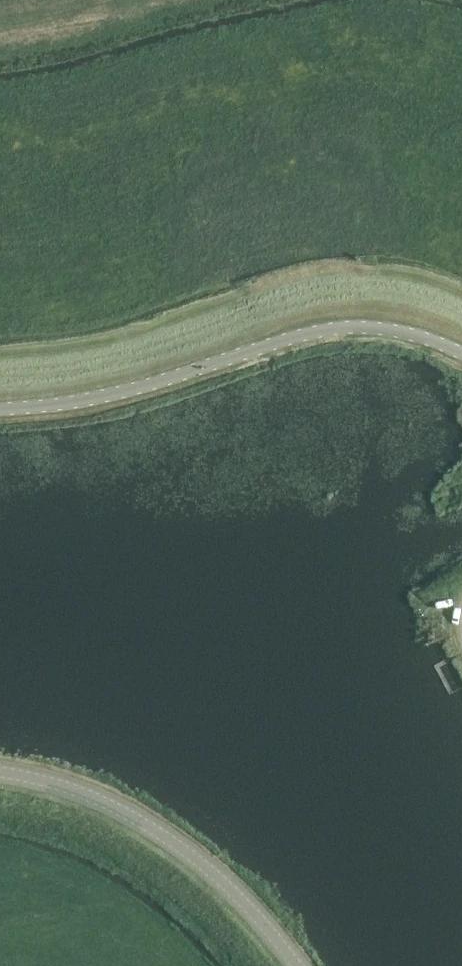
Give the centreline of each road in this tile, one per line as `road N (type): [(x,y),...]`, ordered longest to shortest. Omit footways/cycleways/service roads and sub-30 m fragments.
road 1 (unclassified): [(461,355),(390,328),(343,331),(116,399),(0,412)]
road 2 (tertiary): [(300,965),(276,932),(188,852),(118,808),(0,772)]

